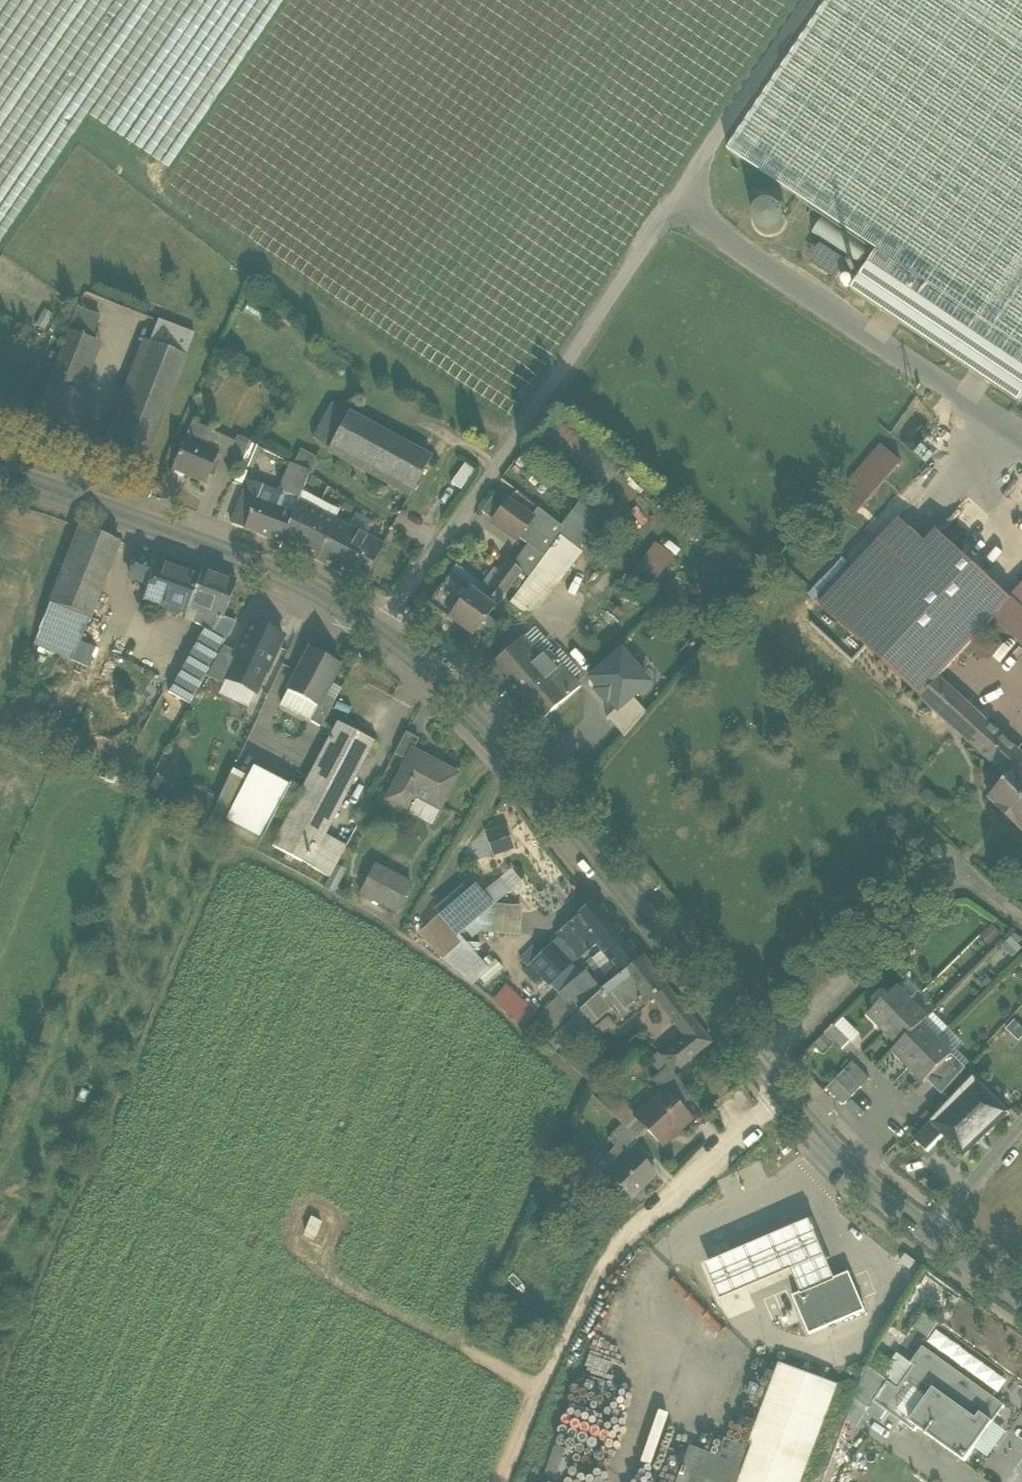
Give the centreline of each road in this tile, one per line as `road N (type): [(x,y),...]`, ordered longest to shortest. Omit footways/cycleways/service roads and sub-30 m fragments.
road 1 (secondary): [(1021,1299),(853,1166),(632,893),(427,660),(285,576),(0,473)]
road 2 (track): [(544,1386),(109,1199)]
road 3 (track): [(787,1086),(609,1250),(544,1386)]
road 4 (track): [(667,213),(810,0)]

